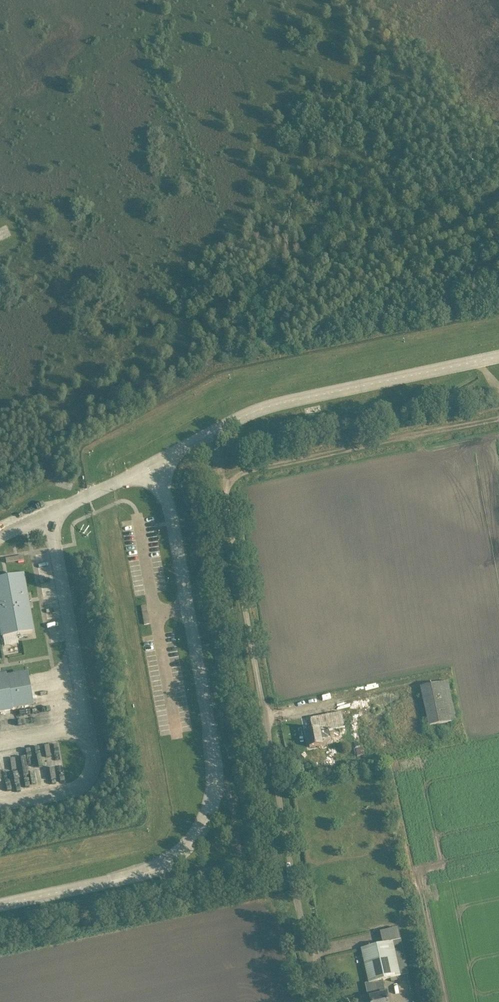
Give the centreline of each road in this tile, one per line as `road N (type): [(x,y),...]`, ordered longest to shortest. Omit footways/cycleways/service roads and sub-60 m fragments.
road 1 (unclassified): [(0,905),(156,870),(187,849),(209,816),(214,751),(155,462)]
road 2 (unclassified): [(319,1001),(222,477),(207,436)]
road 3 (unclassified): [(498,357),(270,407),(207,436)]
road 4 (track): [(498,417),(222,477)]
road 5 (unclassified): [(155,462),(0,537)]

